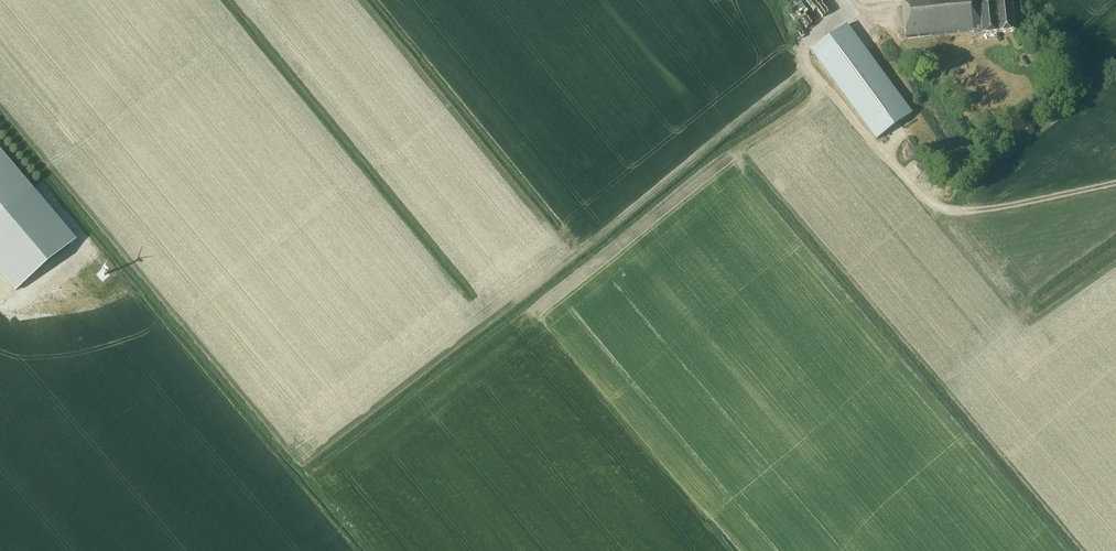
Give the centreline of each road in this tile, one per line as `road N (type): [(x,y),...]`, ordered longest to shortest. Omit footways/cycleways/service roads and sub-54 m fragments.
road 1 (track): [(854,3),(800,51),(928,204),(965,213),(1115,184)]

